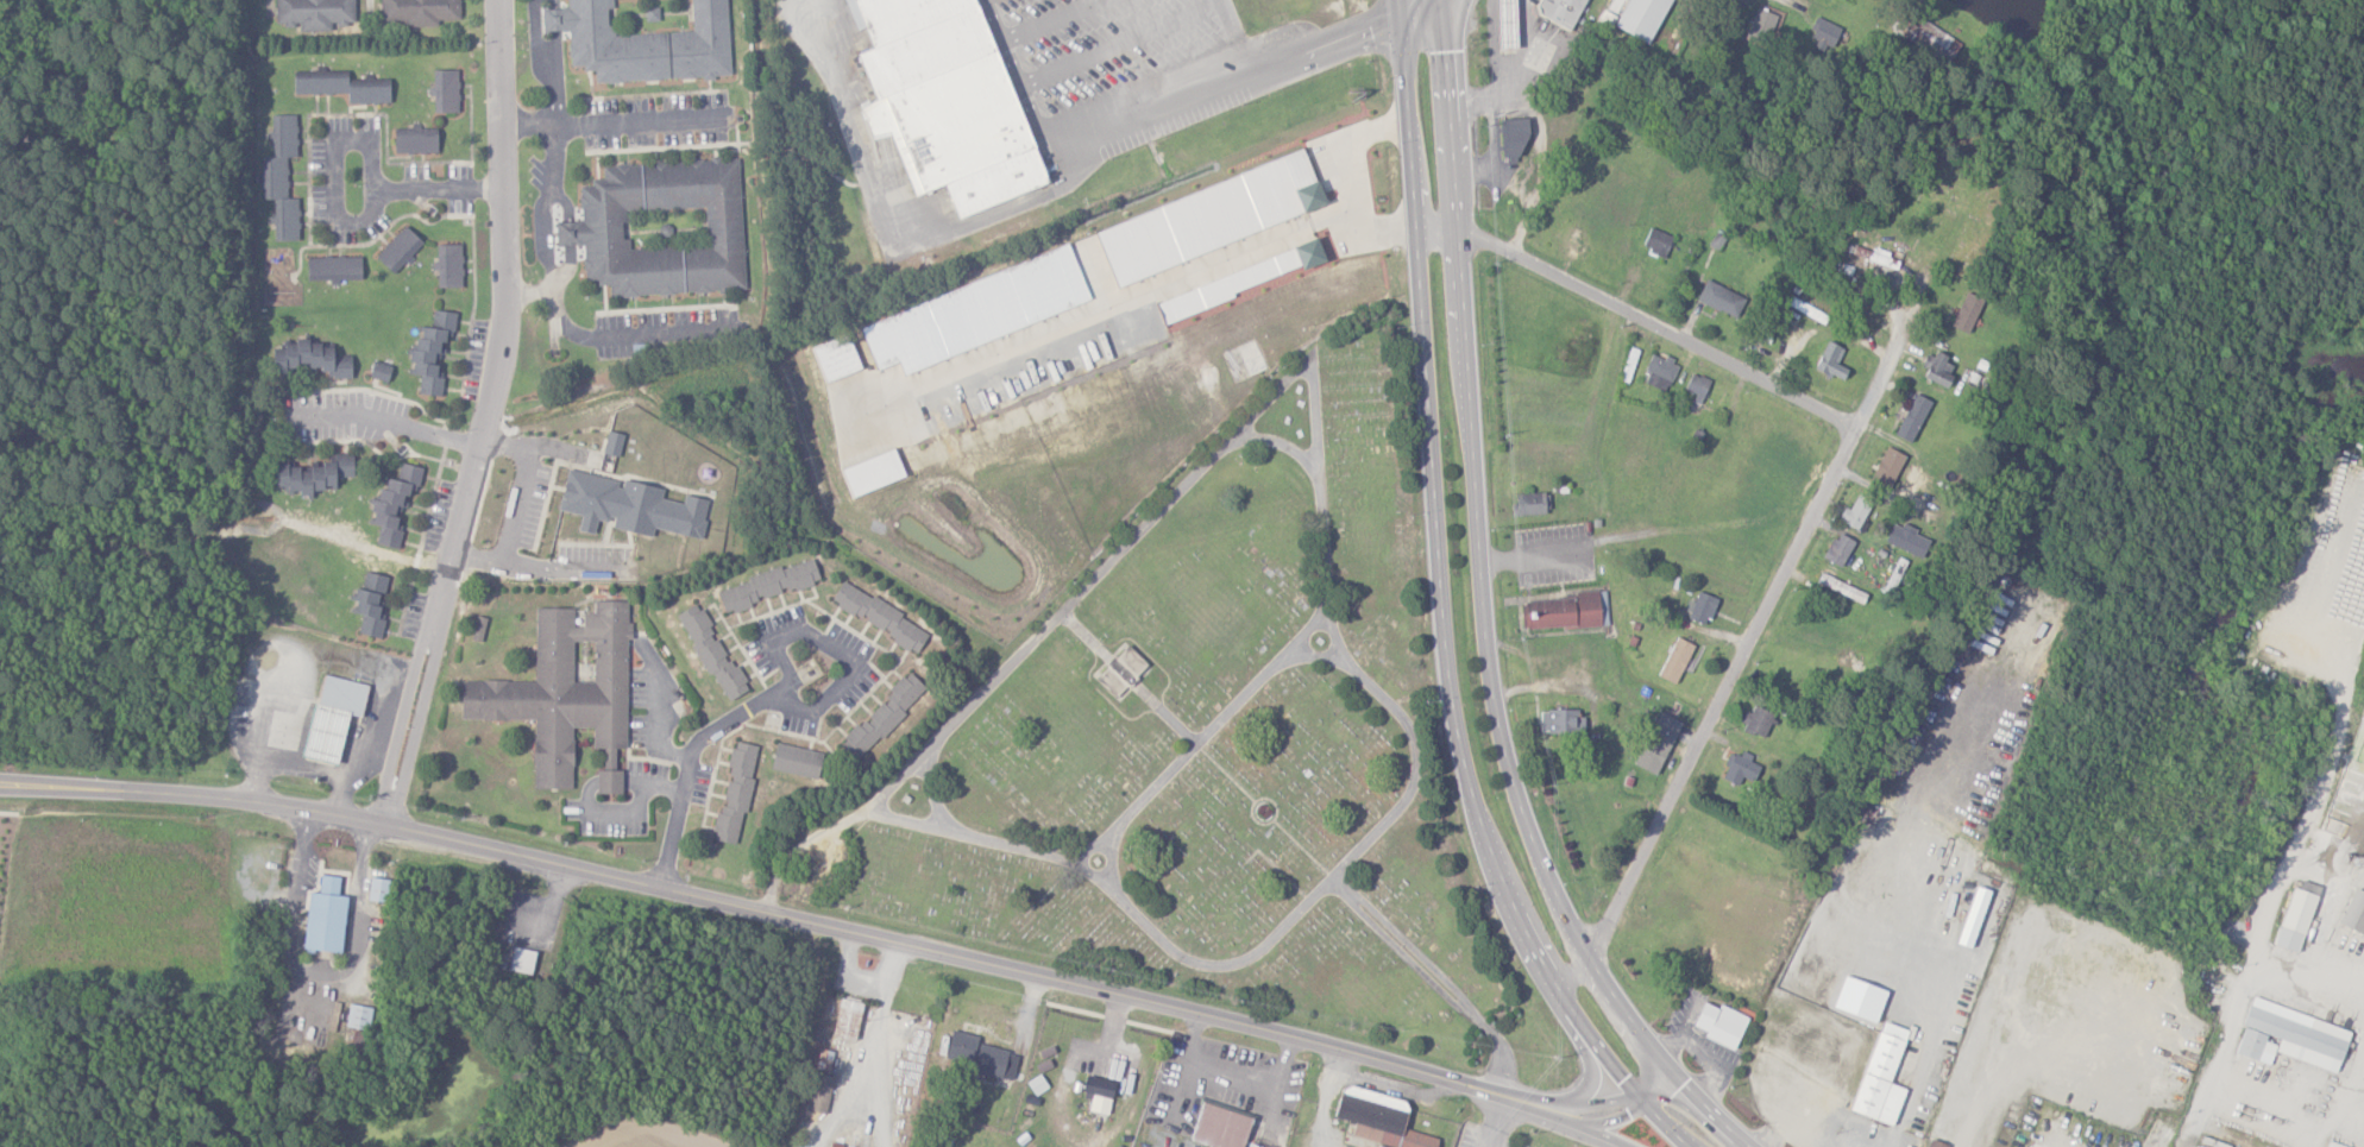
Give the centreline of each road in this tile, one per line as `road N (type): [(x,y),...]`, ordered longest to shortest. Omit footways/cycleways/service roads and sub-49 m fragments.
road 1 (secondary): [(200,794),(334,814),(662,886),(1346,1048),(1533,1103)]
road 2 (trunk): [(1757,1146),(1728,1124),(1589,962),(1503,746),(1484,625),(1444,0)]
road 3 (trunk): [(1398,0),(1442,626),(1460,757),(1501,878),(1549,987),(1645,1104),(1695,1146)]
road 4 (residential): [(384,826),(504,324),(497,0)]
road 5 (residential): [(1549,987),(1589,962),(1905,316)]
road 6 (residential): [(1856,423),(1459,223),(1417,226)]
road 7 (residential): [(2181,1146),(2335,737)]
road 8 (residential): [(502,185),(376,185),(376,219),(334,222),(331,145),(378,144),(376,185)]
road 9 (residential): [(479,446),(358,416),(275,416)]
road 10 (secondary): [(0,782),(200,794)]
road 11 (secondary): [(1533,1103),(1589,1127),(1645,1104)]

